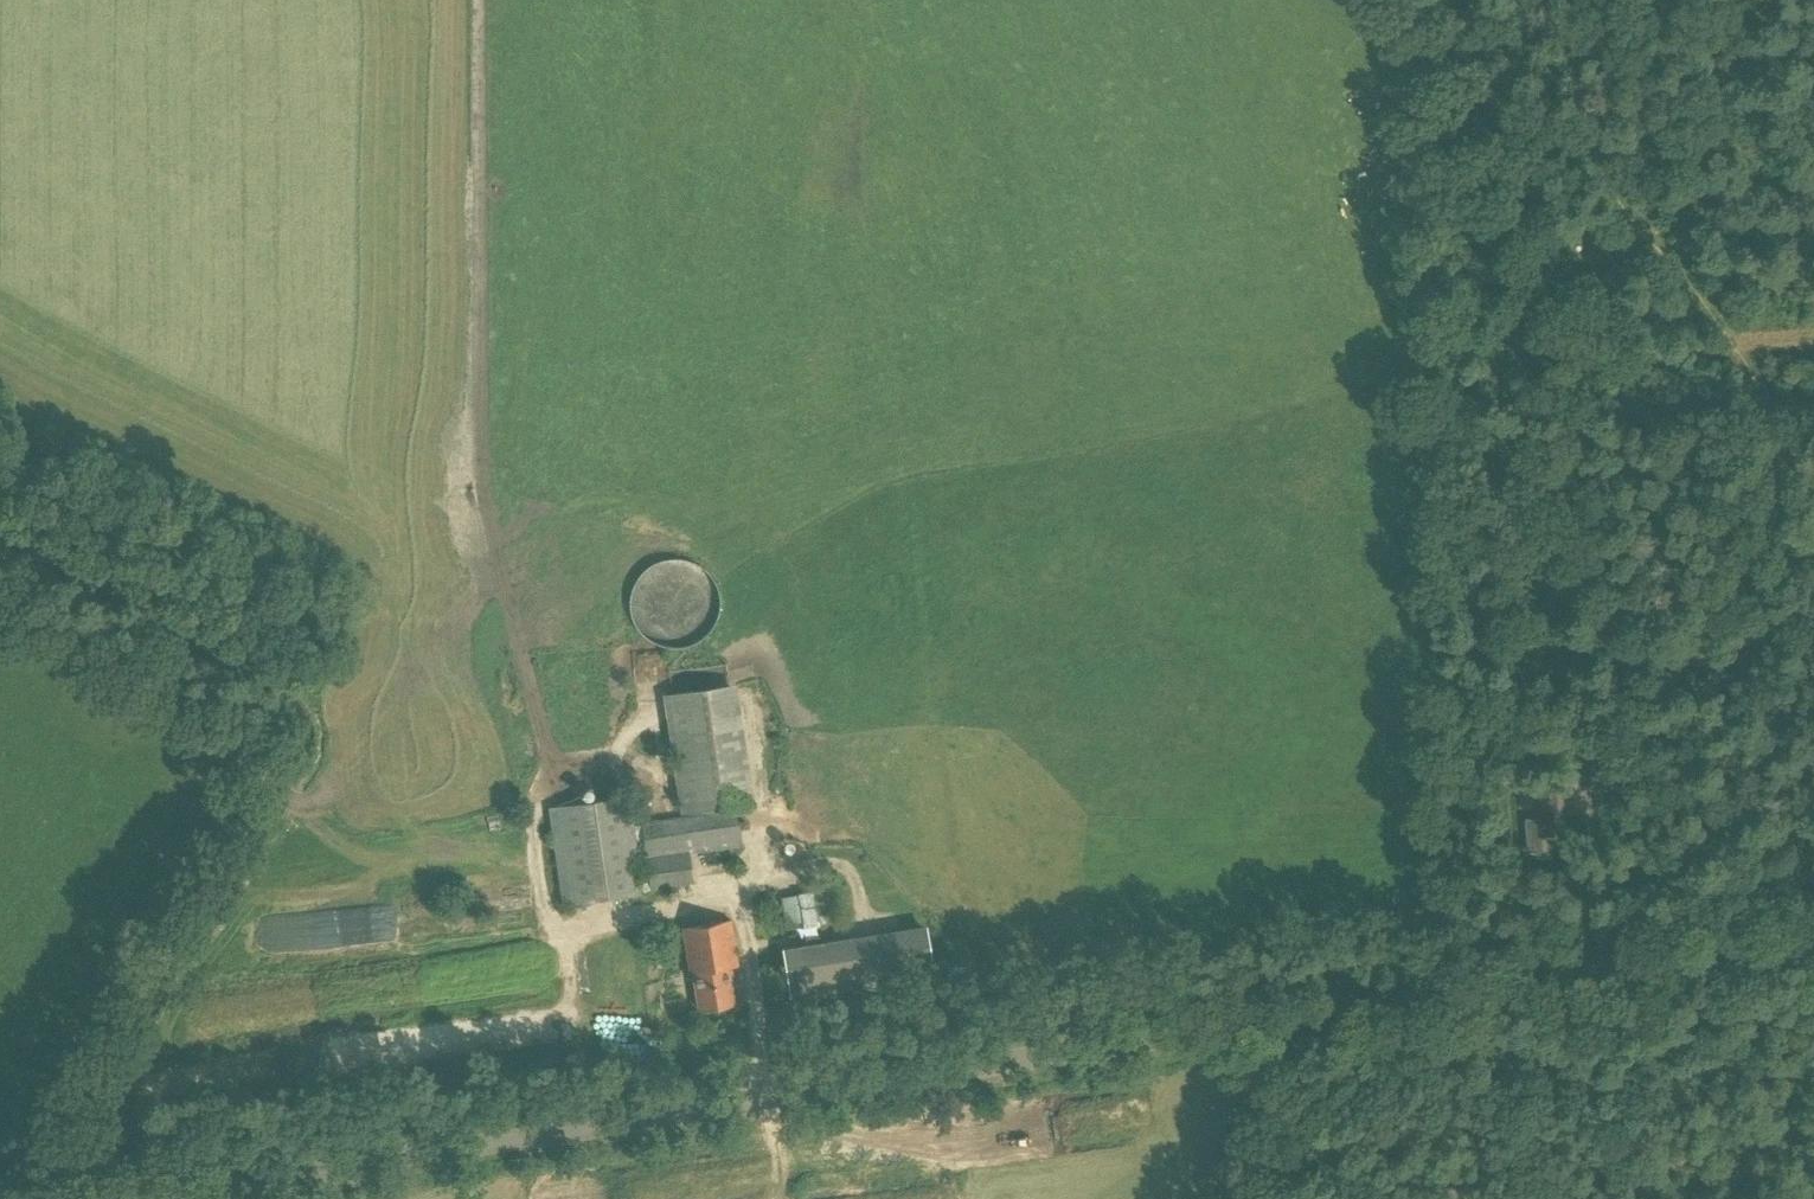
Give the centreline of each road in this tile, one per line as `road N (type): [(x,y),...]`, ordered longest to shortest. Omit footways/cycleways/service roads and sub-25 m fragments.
road 1 (unclassified): [(154,1198),(1813,935)]
road 2 (track): [(481,0),(483,519),(543,761),(540,876),(561,929),(739,895),(750,940),(758,1100)]
road 3 (track): [(1813,464),(1731,332),(1596,157),(1575,73),(1570,0)]

